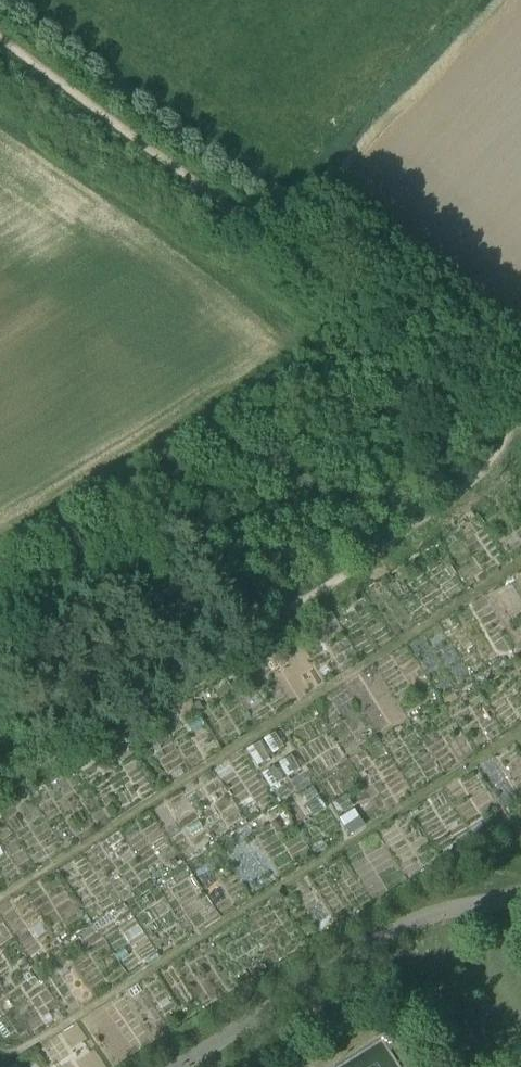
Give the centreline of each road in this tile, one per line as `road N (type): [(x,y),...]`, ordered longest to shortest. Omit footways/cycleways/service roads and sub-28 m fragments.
road 1 (track): [(520,423),(0,39)]
road 2 (track): [(520,437),(413,525),(252,634),(0,781)]
road 3 (track): [(384,322),(280,423),(0,602)]

